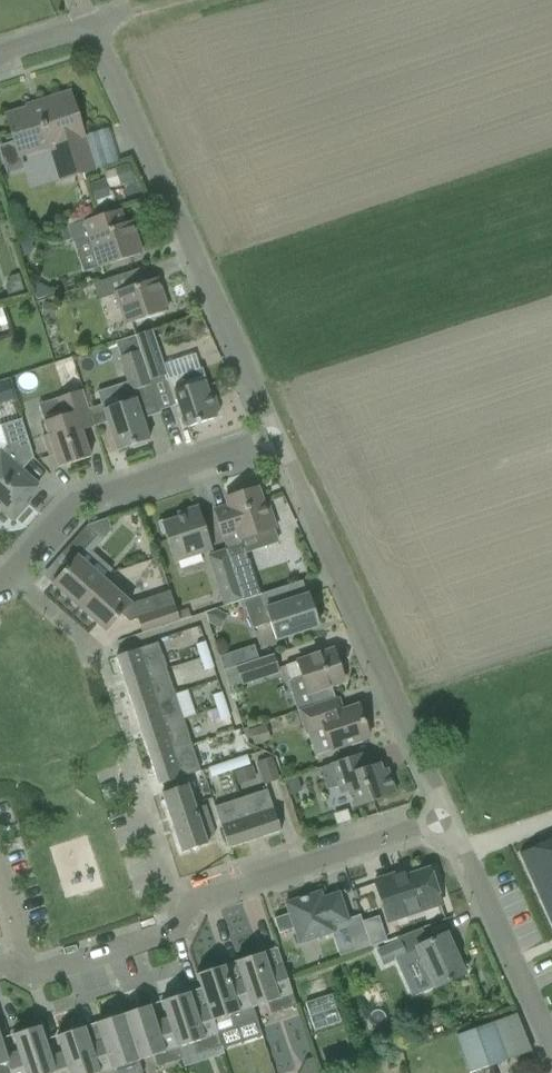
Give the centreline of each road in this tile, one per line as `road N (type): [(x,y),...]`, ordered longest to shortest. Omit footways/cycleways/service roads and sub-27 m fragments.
road 1 (residential): [(266,430),(89,28)]
road 2 (residential): [(449,817),(266,430)]
road 3 (residential): [(12,580),(48,514),(266,430)]
road 4 (residential): [(178,920),(191,902),(449,817)]
road 5 (residential): [(551,1045),(449,817)]
road 6 (residential): [(178,920),(128,755)]
road 7 (residential): [(24,974),(34,977),(178,920)]

